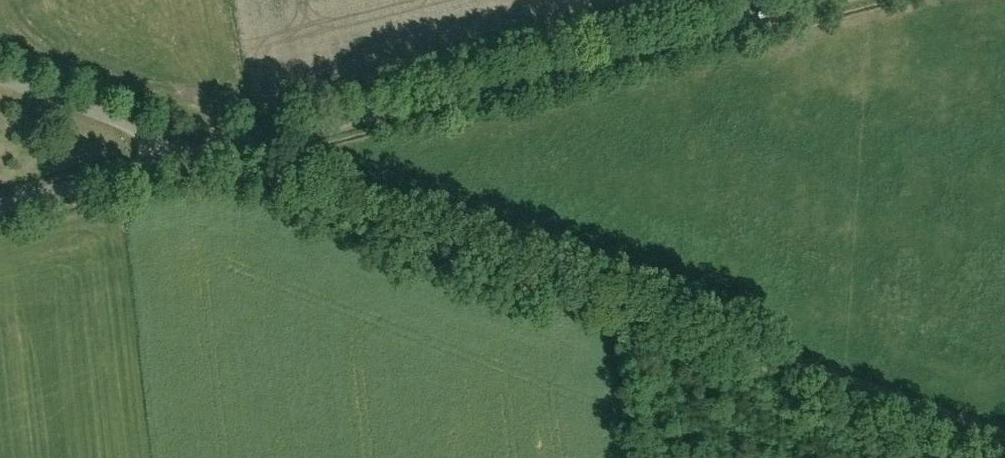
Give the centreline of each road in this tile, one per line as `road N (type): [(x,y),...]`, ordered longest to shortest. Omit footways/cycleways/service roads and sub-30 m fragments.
road 1 (track): [(1004,452),(206,156)]
road 2 (unclassified): [(206,156),(826,0)]
road 3 (unclassified): [(206,156),(0,80)]
road 4 (unclassified): [(0,209),(206,156)]

